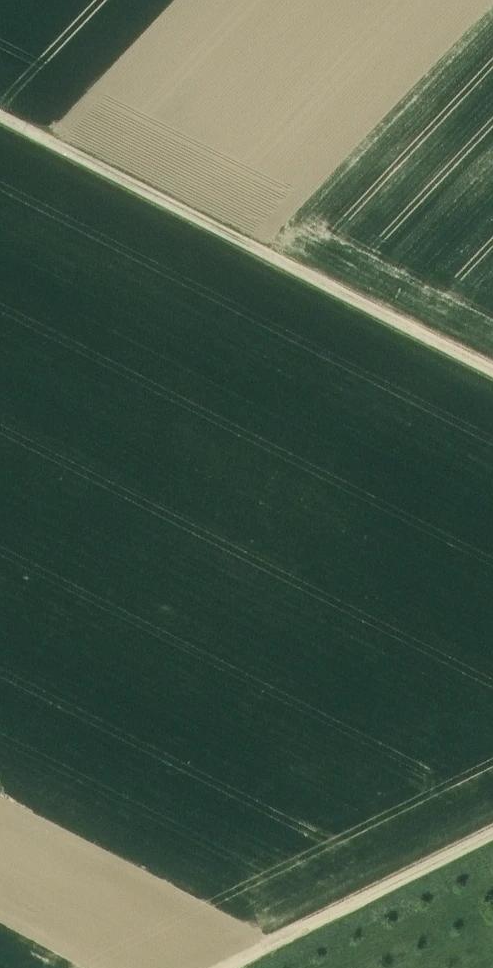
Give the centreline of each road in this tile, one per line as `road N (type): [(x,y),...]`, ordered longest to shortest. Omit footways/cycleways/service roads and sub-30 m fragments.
road 1 (track): [(492,371),(0,116)]
road 2 (track): [(230,967),(492,835)]

